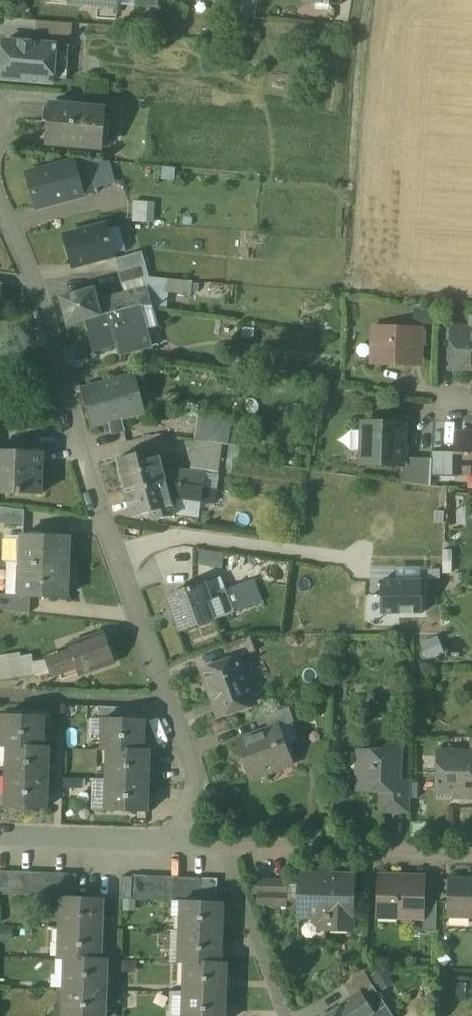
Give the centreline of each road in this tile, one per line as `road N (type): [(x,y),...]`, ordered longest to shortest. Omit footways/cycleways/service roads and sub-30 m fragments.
road 1 (residential): [(220,844),(105,521),(36,284),(0,200)]
road 2 (residential): [(220,844),(471,854)]
road 3 (residential): [(0,836),(220,844)]
road 4 (residential): [(292,1015),(220,844)]

